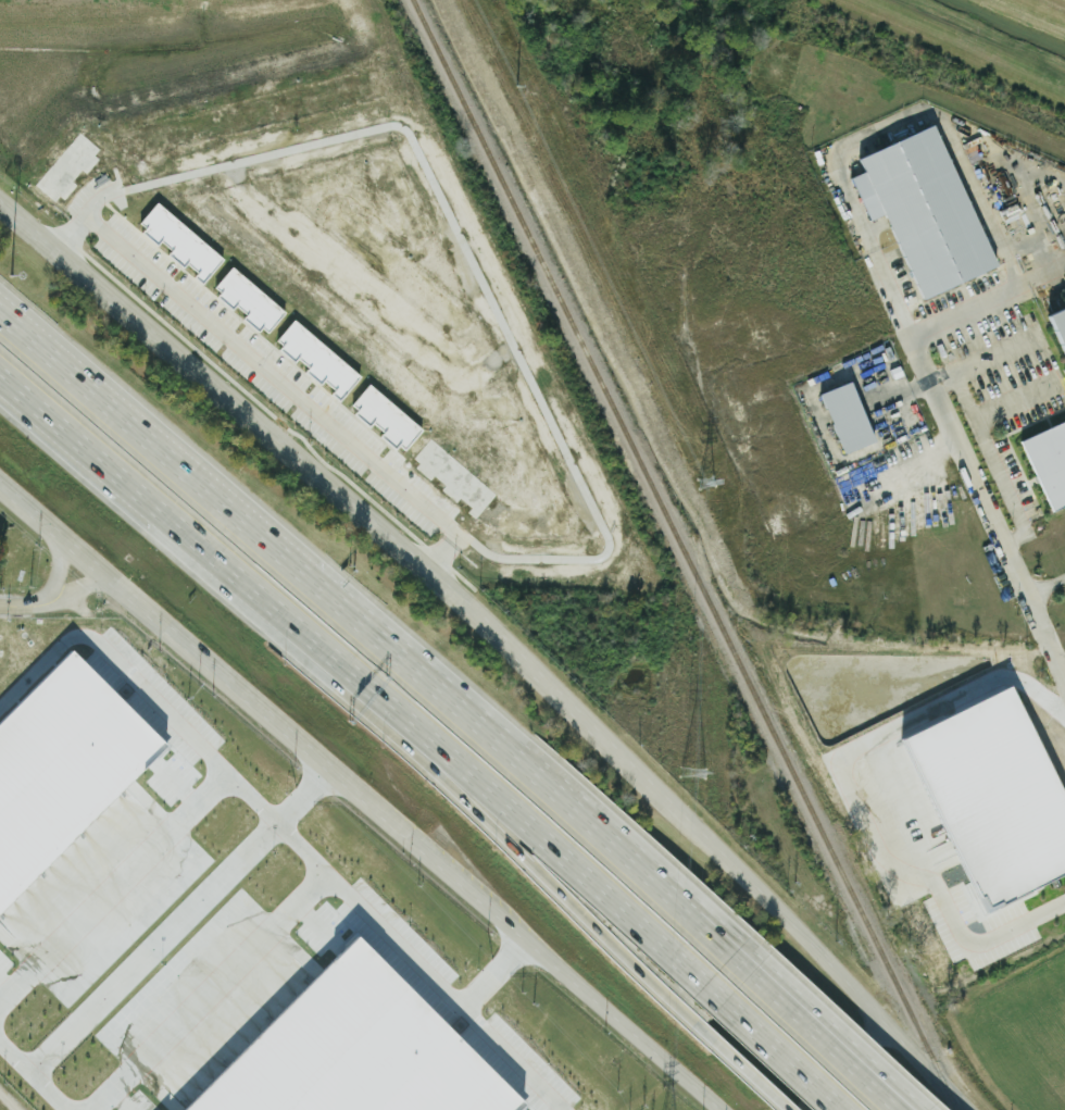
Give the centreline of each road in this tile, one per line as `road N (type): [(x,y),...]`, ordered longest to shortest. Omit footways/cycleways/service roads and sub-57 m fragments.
road 1 (secondary): [(0,483),(718,1109)]
road 2 (track): [(497,0),(671,358),(723,486),(731,566),(784,615),(850,634),(1040,634)]
road 3 (secondary): [(594,733),(275,441),(0,214)]
road 4 (secondary): [(977,1109),(594,733)]
road 5 (motorway): [(736,953),(338,598)]
road 6 (motorway): [(0,369),(388,706)]
road 7 (motorway): [(388,706),(433,769),(693,1025)]
road 8 (motorway): [(338,598),(0,314)]
road 9 (motorway): [(388,706),(705,986)]
road 10 (residential): [(919,361),(1064,690)]
road 11 (track): [(834,0),(1064,101)]
road 12 (motorway): [(929,1109),(798,993),(747,964)]
road 13 (motorway): [(897,1109),(747,964)]
road 14 (motorway): [(705,986),(841,1109)]
road 15 (motorway): [(693,1025),(784,1109)]

